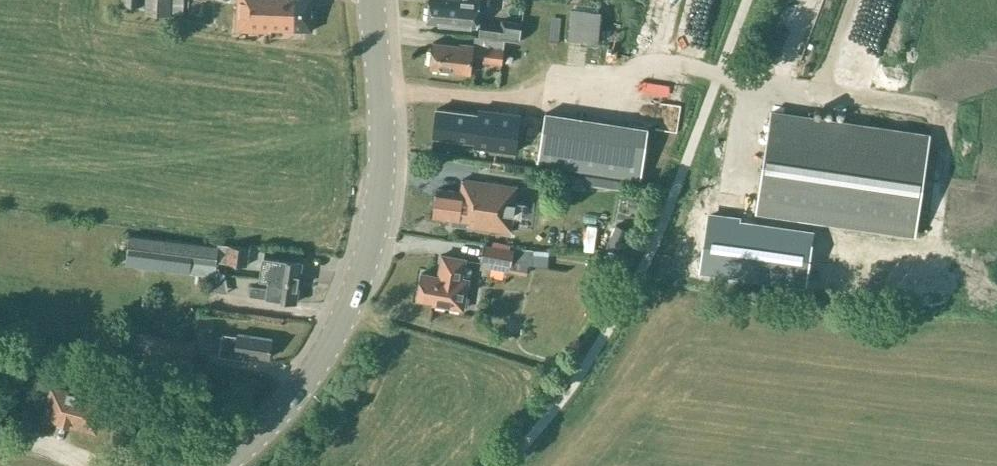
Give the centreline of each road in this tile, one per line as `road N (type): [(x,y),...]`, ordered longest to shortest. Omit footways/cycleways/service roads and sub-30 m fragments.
road 1 (tertiary): [(222,465),(321,362),(366,265),(384,161),(370,0)]

